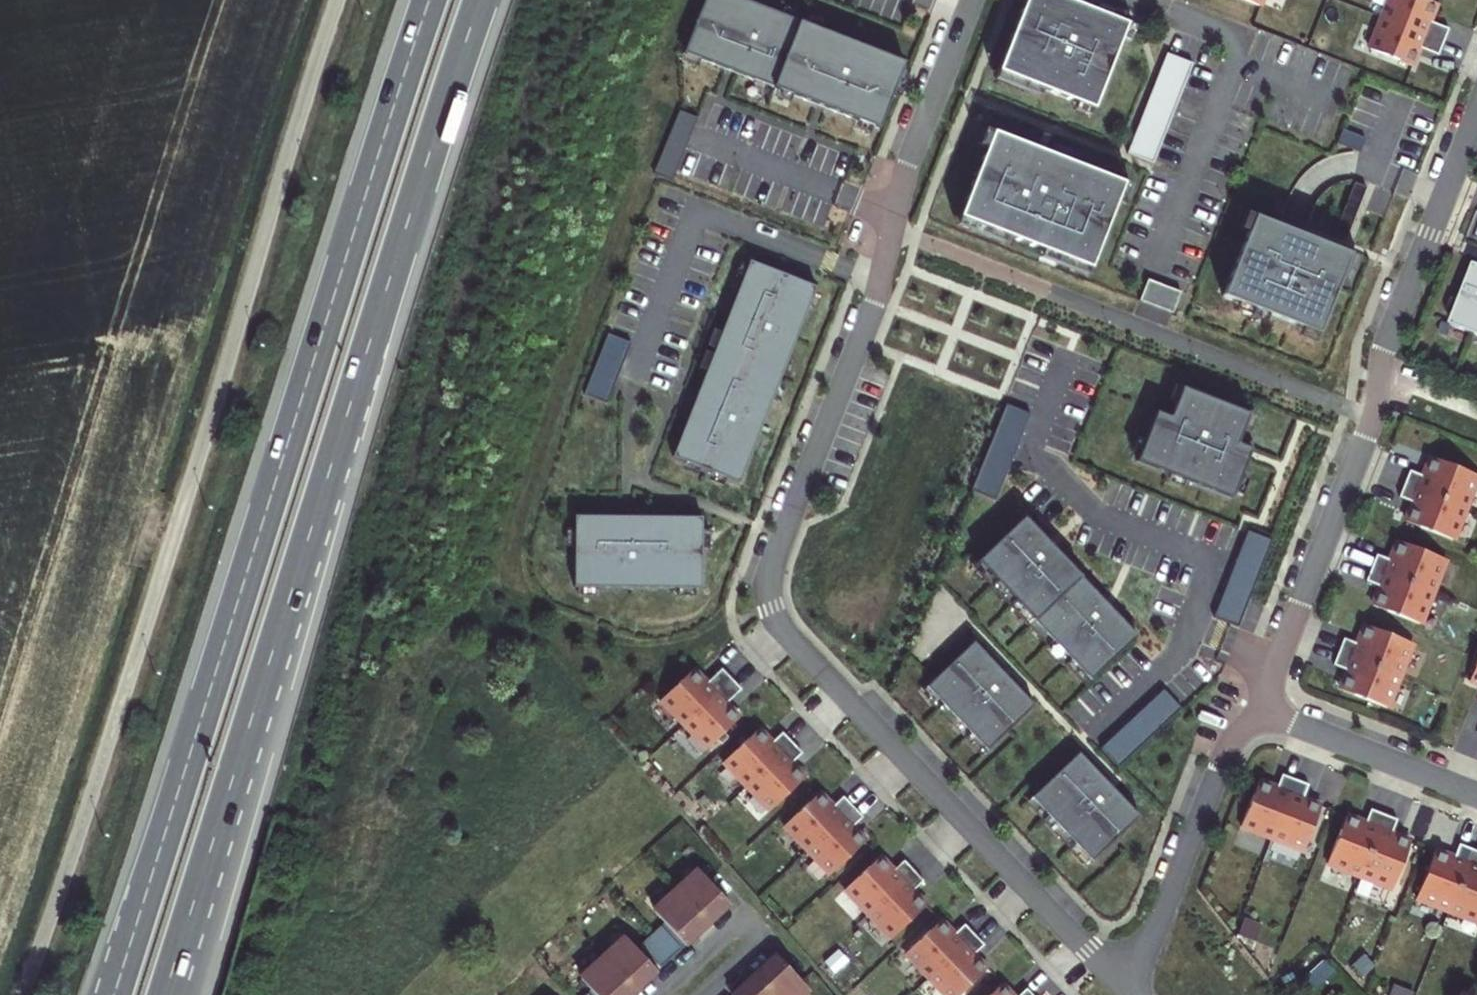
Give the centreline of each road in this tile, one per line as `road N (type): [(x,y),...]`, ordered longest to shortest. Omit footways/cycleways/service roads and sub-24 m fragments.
road 1 (residential): [(971,0),(908,159),(874,306),(777,553),(770,595),(783,629),(1132,994)]
road 2 (trunk): [(433,0),(114,994)]
road 3 (trunk): [(165,994),(481,0)]
road 4 (residential): [(17,994),(87,790),(327,0)]
road 5 (residential): [(1260,712),(1377,408),(1388,340),(1476,114)]
road 6 (residential): [(1132,994),(1222,756),(1260,712)]
road 7 (residential): [(1260,712),(1476,795)]

